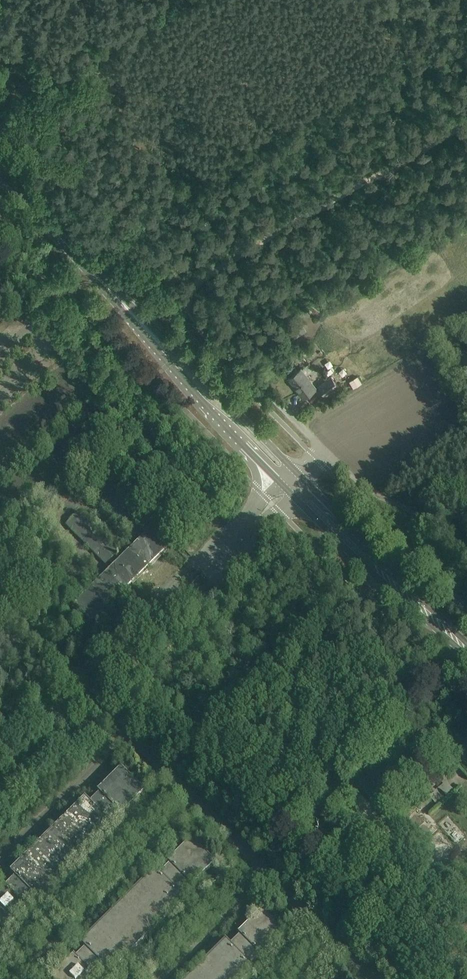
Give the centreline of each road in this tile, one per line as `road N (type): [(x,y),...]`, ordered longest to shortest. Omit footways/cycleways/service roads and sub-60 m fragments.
road 1 (primary): [(102,281),(287,490)]
road 2 (primary): [(300,477),(102,281)]
road 3 (primary): [(287,490),(390,592),(466,654)]
road 4 (primary): [(466,644),(300,477)]
road 5 (primary): [(102,281),(0,177)]
road 6 (track): [(0,521),(94,435)]

